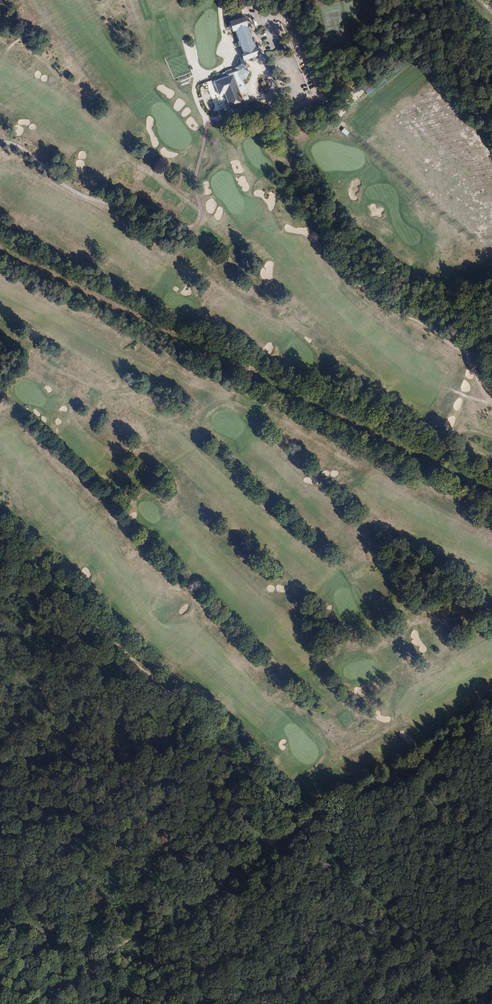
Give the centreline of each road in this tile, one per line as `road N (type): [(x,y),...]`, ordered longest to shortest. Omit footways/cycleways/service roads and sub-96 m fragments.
road 1 (track): [(308,830),(478,1003)]
road 2 (track): [(308,830),(102,958)]

